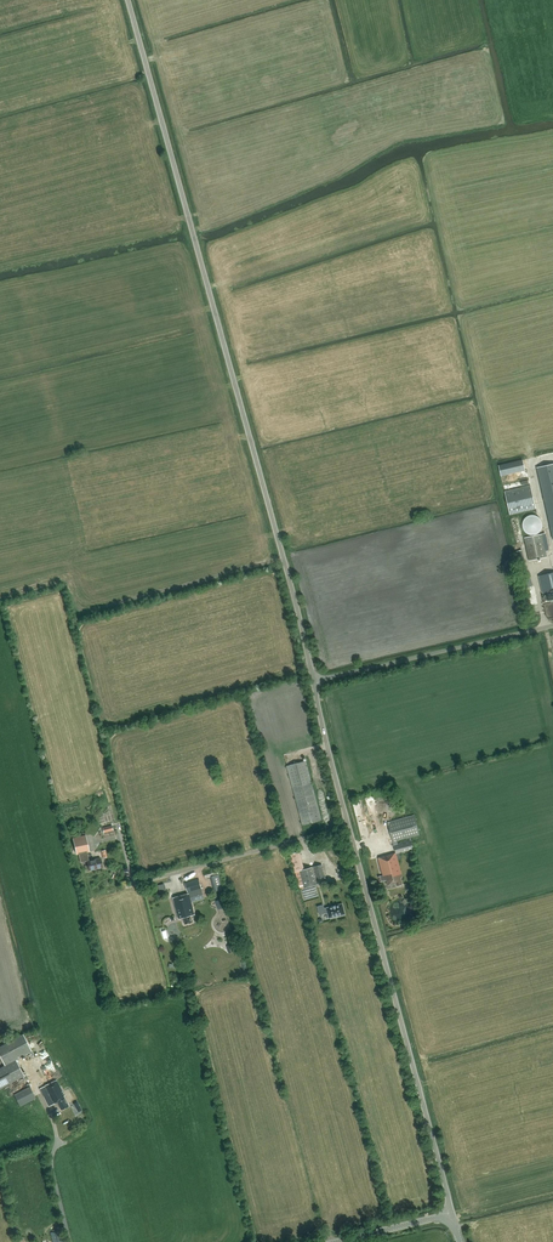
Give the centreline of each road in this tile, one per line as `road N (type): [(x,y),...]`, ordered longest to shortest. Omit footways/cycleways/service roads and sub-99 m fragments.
road 1 (unclassified): [(313,681),(128,0)]
road 2 (unclassified): [(451,1214),(313,681)]
road 3 (unclassified): [(313,681),(552,625)]

